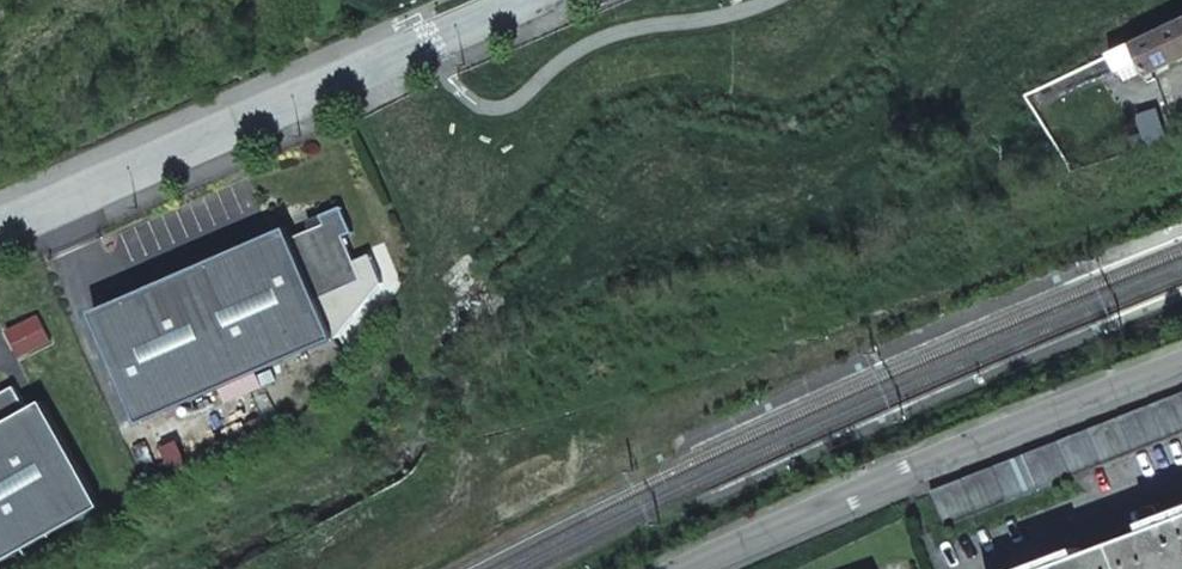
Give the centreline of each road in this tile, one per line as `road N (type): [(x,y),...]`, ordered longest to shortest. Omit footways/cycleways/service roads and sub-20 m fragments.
road 1 (unclassified): [(0,227),(523,0)]
road 2 (tertiary): [(1181,373),(882,479),(699,568)]

